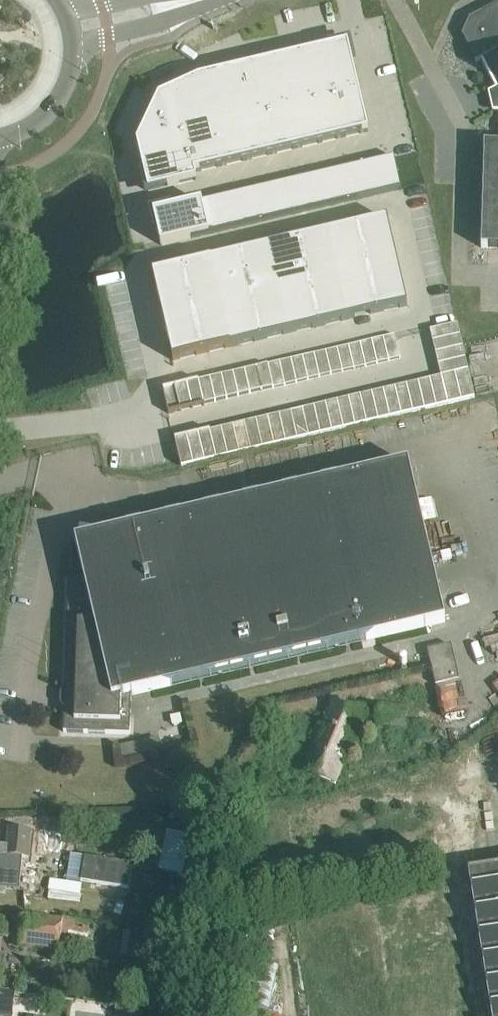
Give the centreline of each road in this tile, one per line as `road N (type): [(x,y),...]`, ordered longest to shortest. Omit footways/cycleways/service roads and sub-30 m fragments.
road 1 (unclassified): [(72,47),(202,0)]
road 2 (secondary): [(5,136),(47,113),(70,71),(72,47)]

